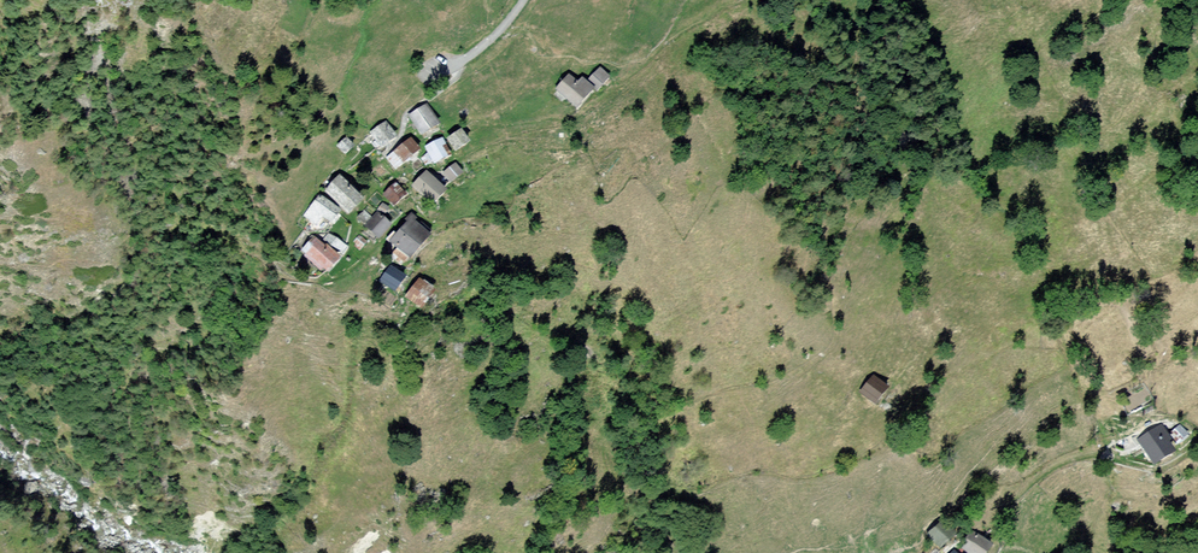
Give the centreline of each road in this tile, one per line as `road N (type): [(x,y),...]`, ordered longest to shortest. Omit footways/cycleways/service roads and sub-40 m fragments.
road 1 (residential): [(525,0),(464,65),(430,79)]

